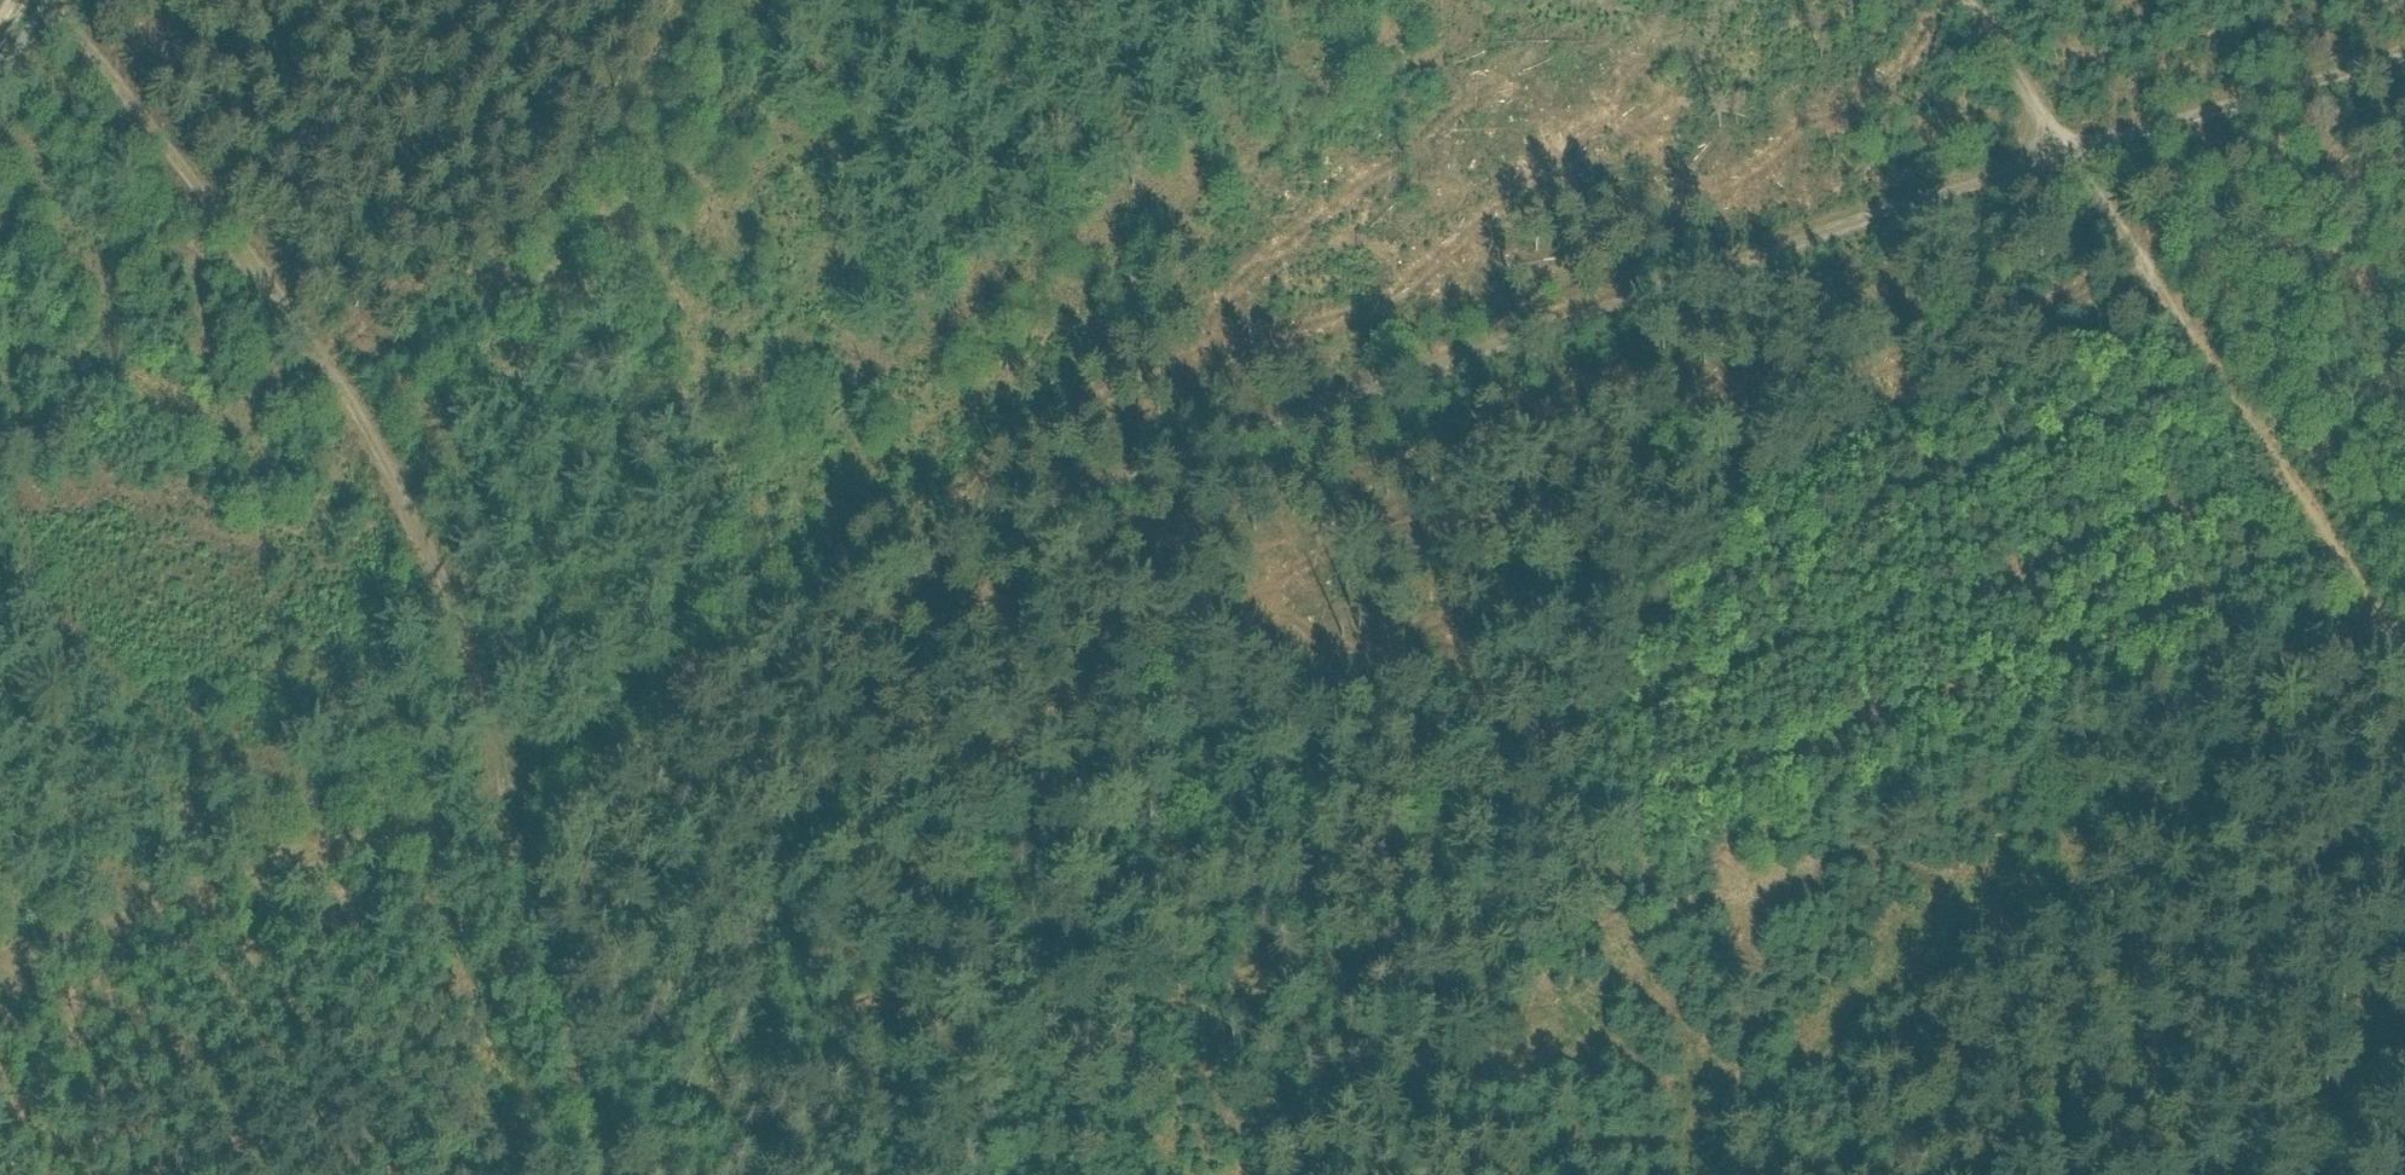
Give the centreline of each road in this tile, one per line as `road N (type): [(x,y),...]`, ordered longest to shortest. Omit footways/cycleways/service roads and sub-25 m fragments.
road 1 (track): [(40,0),(172,162),(418,493),(501,778)]
road 2 (track): [(2065,142),(2170,323),(2404,682)]
road 3 (track): [(501,778),(539,965),(609,1174)]
road 4 (track): [(2065,142),(2021,102),(1947,0)]

